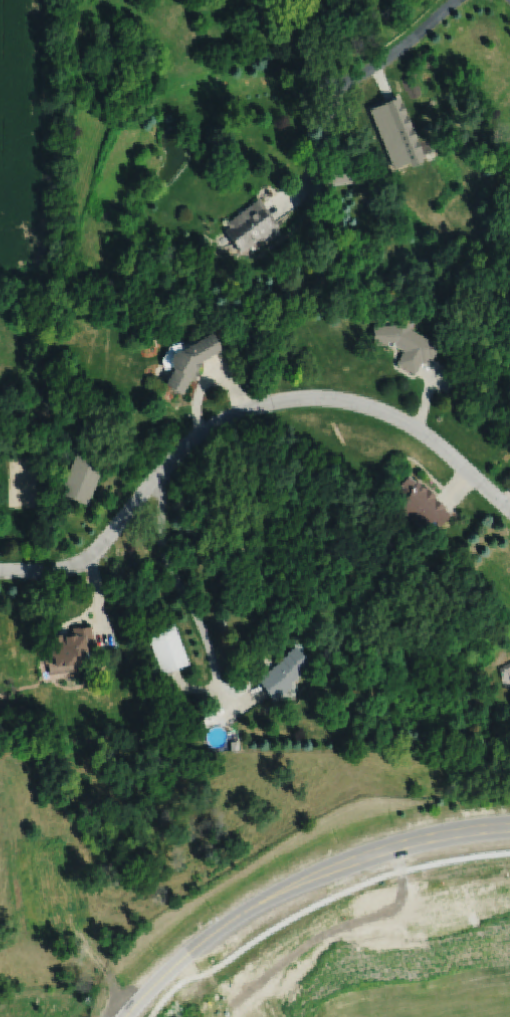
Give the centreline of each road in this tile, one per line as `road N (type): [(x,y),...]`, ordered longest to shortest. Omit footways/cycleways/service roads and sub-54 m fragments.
road 1 (residential): [(0,570),(83,562),(179,452),(269,402),(331,398),(398,417),(438,442),(509,509)]
road 2 (tertiary): [(127,1016),(227,926),(317,871),(408,840),(509,823)]
road 3 (residential): [(354,82),(457,0)]

